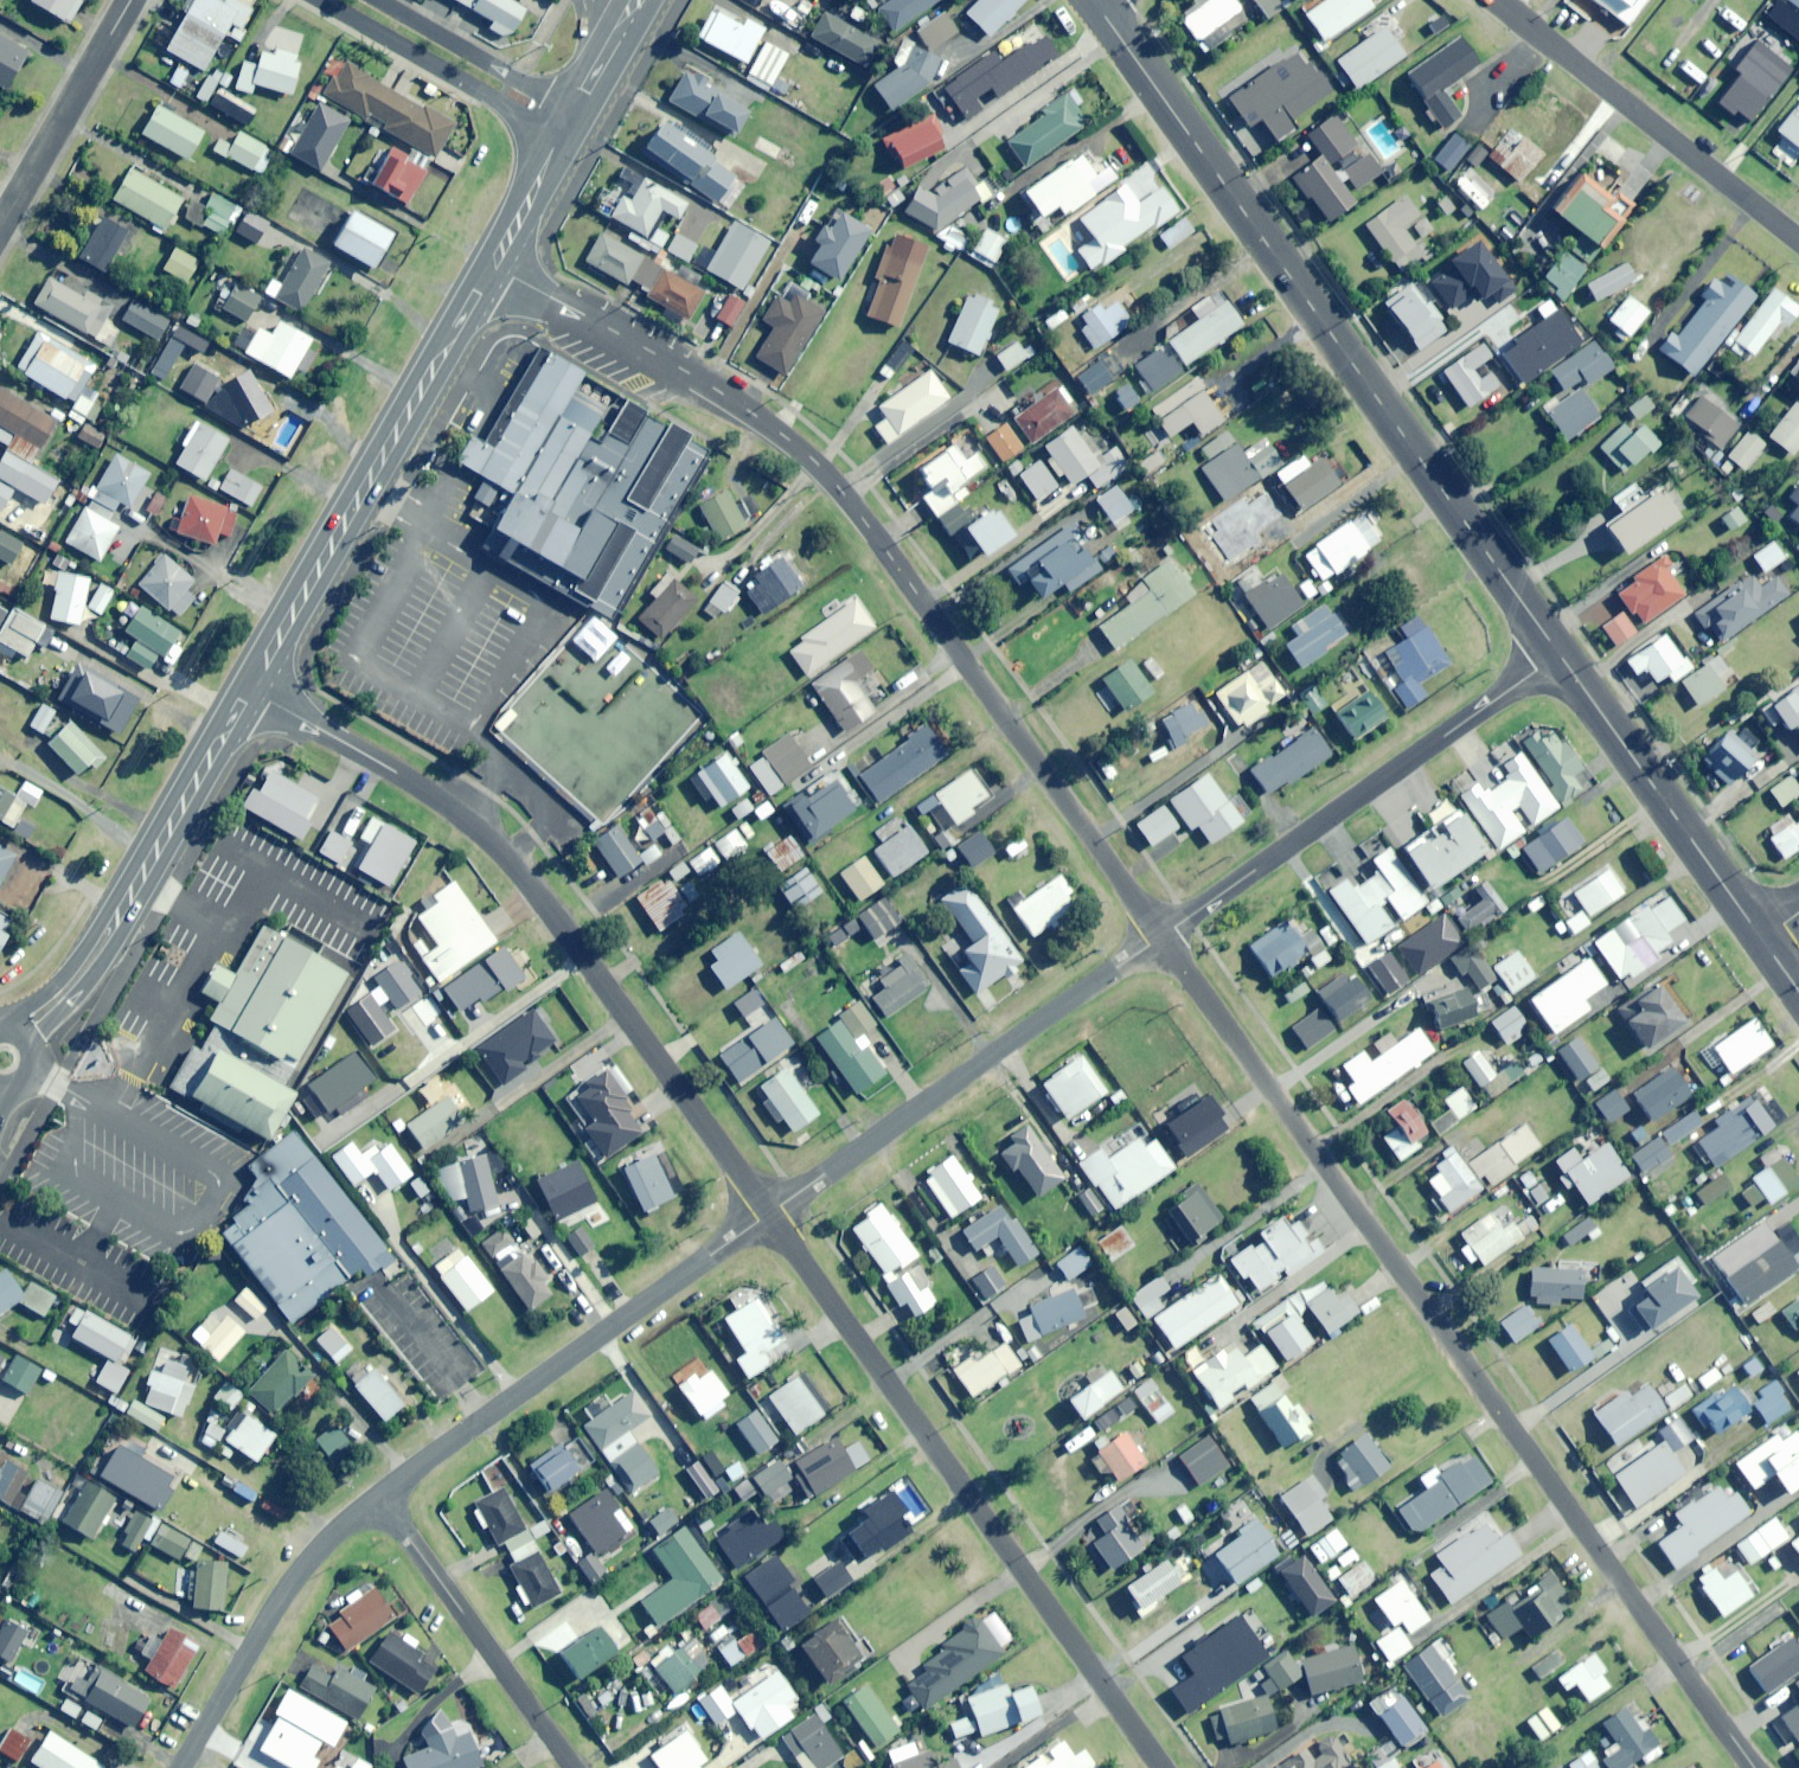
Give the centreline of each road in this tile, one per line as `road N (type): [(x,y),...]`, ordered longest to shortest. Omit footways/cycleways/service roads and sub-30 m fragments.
road 1 (residential): [(1162,936),(1754,1767)]
road 2 (residential): [(487,261),(755,413),(825,469),(1162,936)]
road 3 (tertiary): [(1094,2),(1559,655)]
road 4 (residential): [(245,685),(452,806),(489,838),(770,1212)]
road 5 (residential): [(770,1212),(1166,1767)]
road 6 (secondary): [(487,261),(245,685)]
road 7 (residential): [(1162,936),(1559,655)]
road 8 (residential): [(382,1497),(770,1212)]
road 9 (residential): [(770,1212),(1162,936)]
road 10 (secondary): [(245,685),(125,905),(74,983),(21,1037)]
road 11 (residential): [(1798,241),(1493,0)]
road 12 (tertiary): [(1559,655),(1762,938)]
road 13 (residential): [(182,1767),(293,1575),(382,1497)]
road 14 (residential): [(382,1497),(574,1767)]
road 15 (residential): [(561,136),(313,0)]
road 16 (residential): [(131,0),(0,230)]
road 17 (residential): [(382,0),(575,110)]
road 18 (secondary): [(561,136),(487,261)]
road 19 (secondary): [(638,0),(575,110)]

